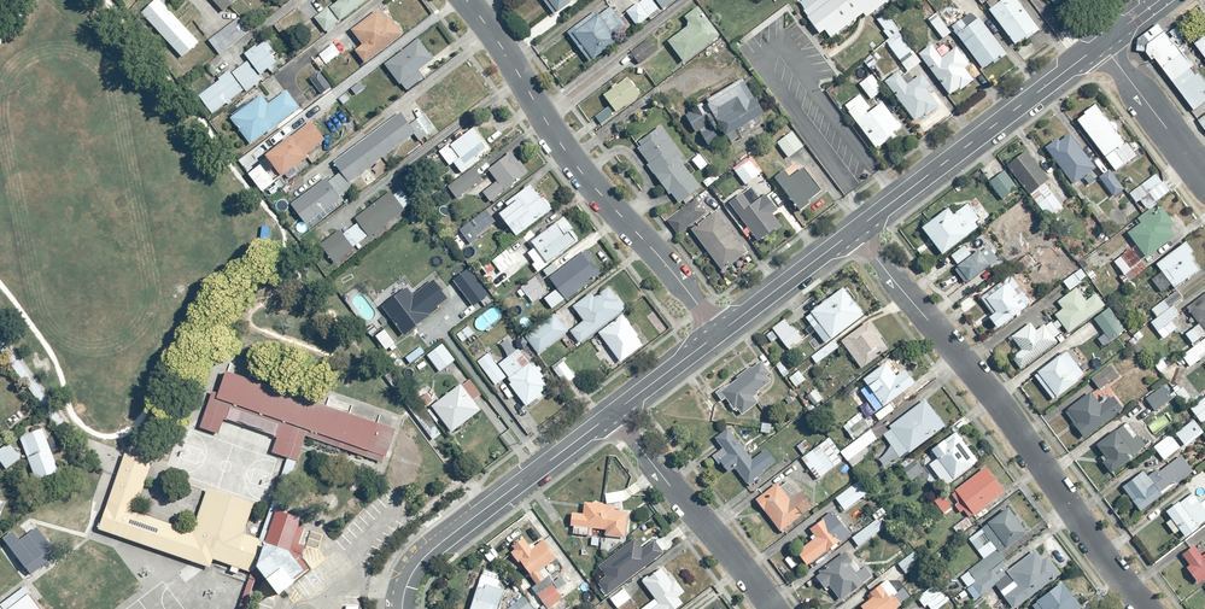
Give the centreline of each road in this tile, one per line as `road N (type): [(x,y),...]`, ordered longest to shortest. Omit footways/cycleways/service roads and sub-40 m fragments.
road 1 (residential): [(856,230),(1136,608)]
road 2 (residential): [(720,333),(562,147),(466,0)]
road 3 (residential): [(856,230),(1101,44)]
road 4 (residential): [(402,608),(409,578),(431,552),(613,413)]
road 5 (residential): [(774,608),(613,413)]
road 6 (residential): [(1204,184),(1101,44)]
road 7 (residential): [(720,333),(856,230)]
road 8 (residential): [(613,413),(720,333)]

